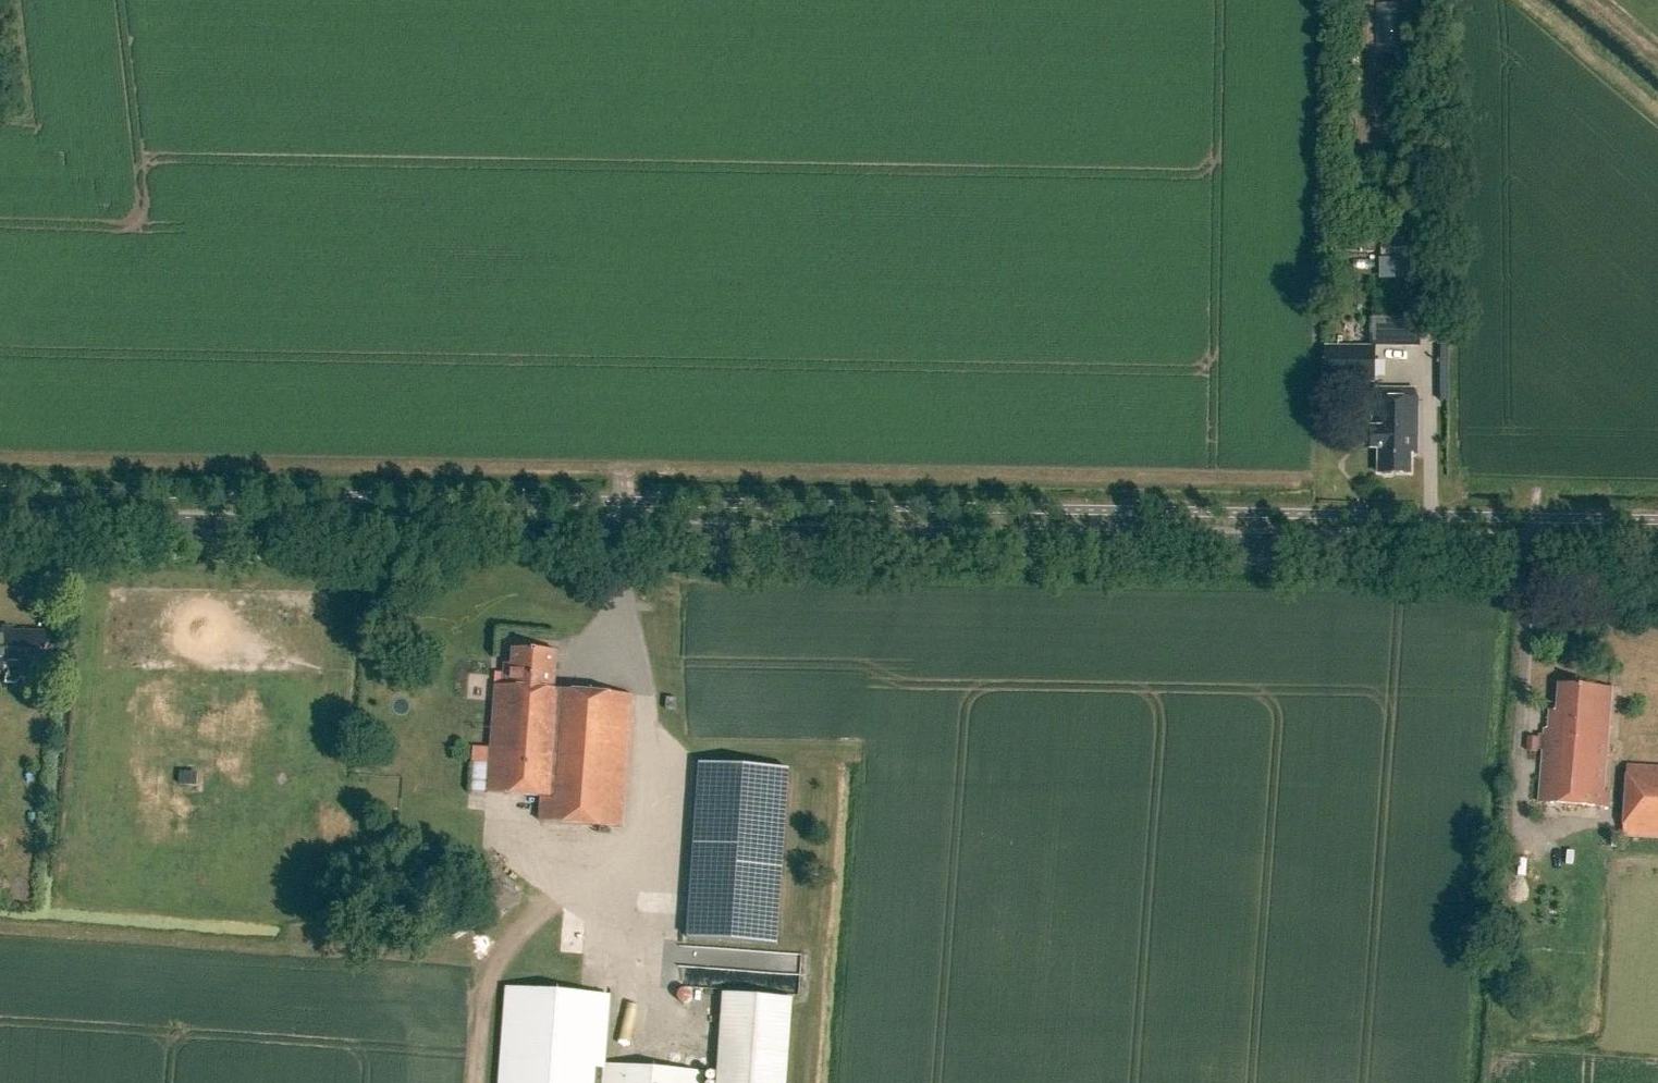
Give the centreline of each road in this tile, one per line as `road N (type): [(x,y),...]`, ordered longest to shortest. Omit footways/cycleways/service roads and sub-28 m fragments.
road 1 (secondary): [(1657,555),(0,523)]

